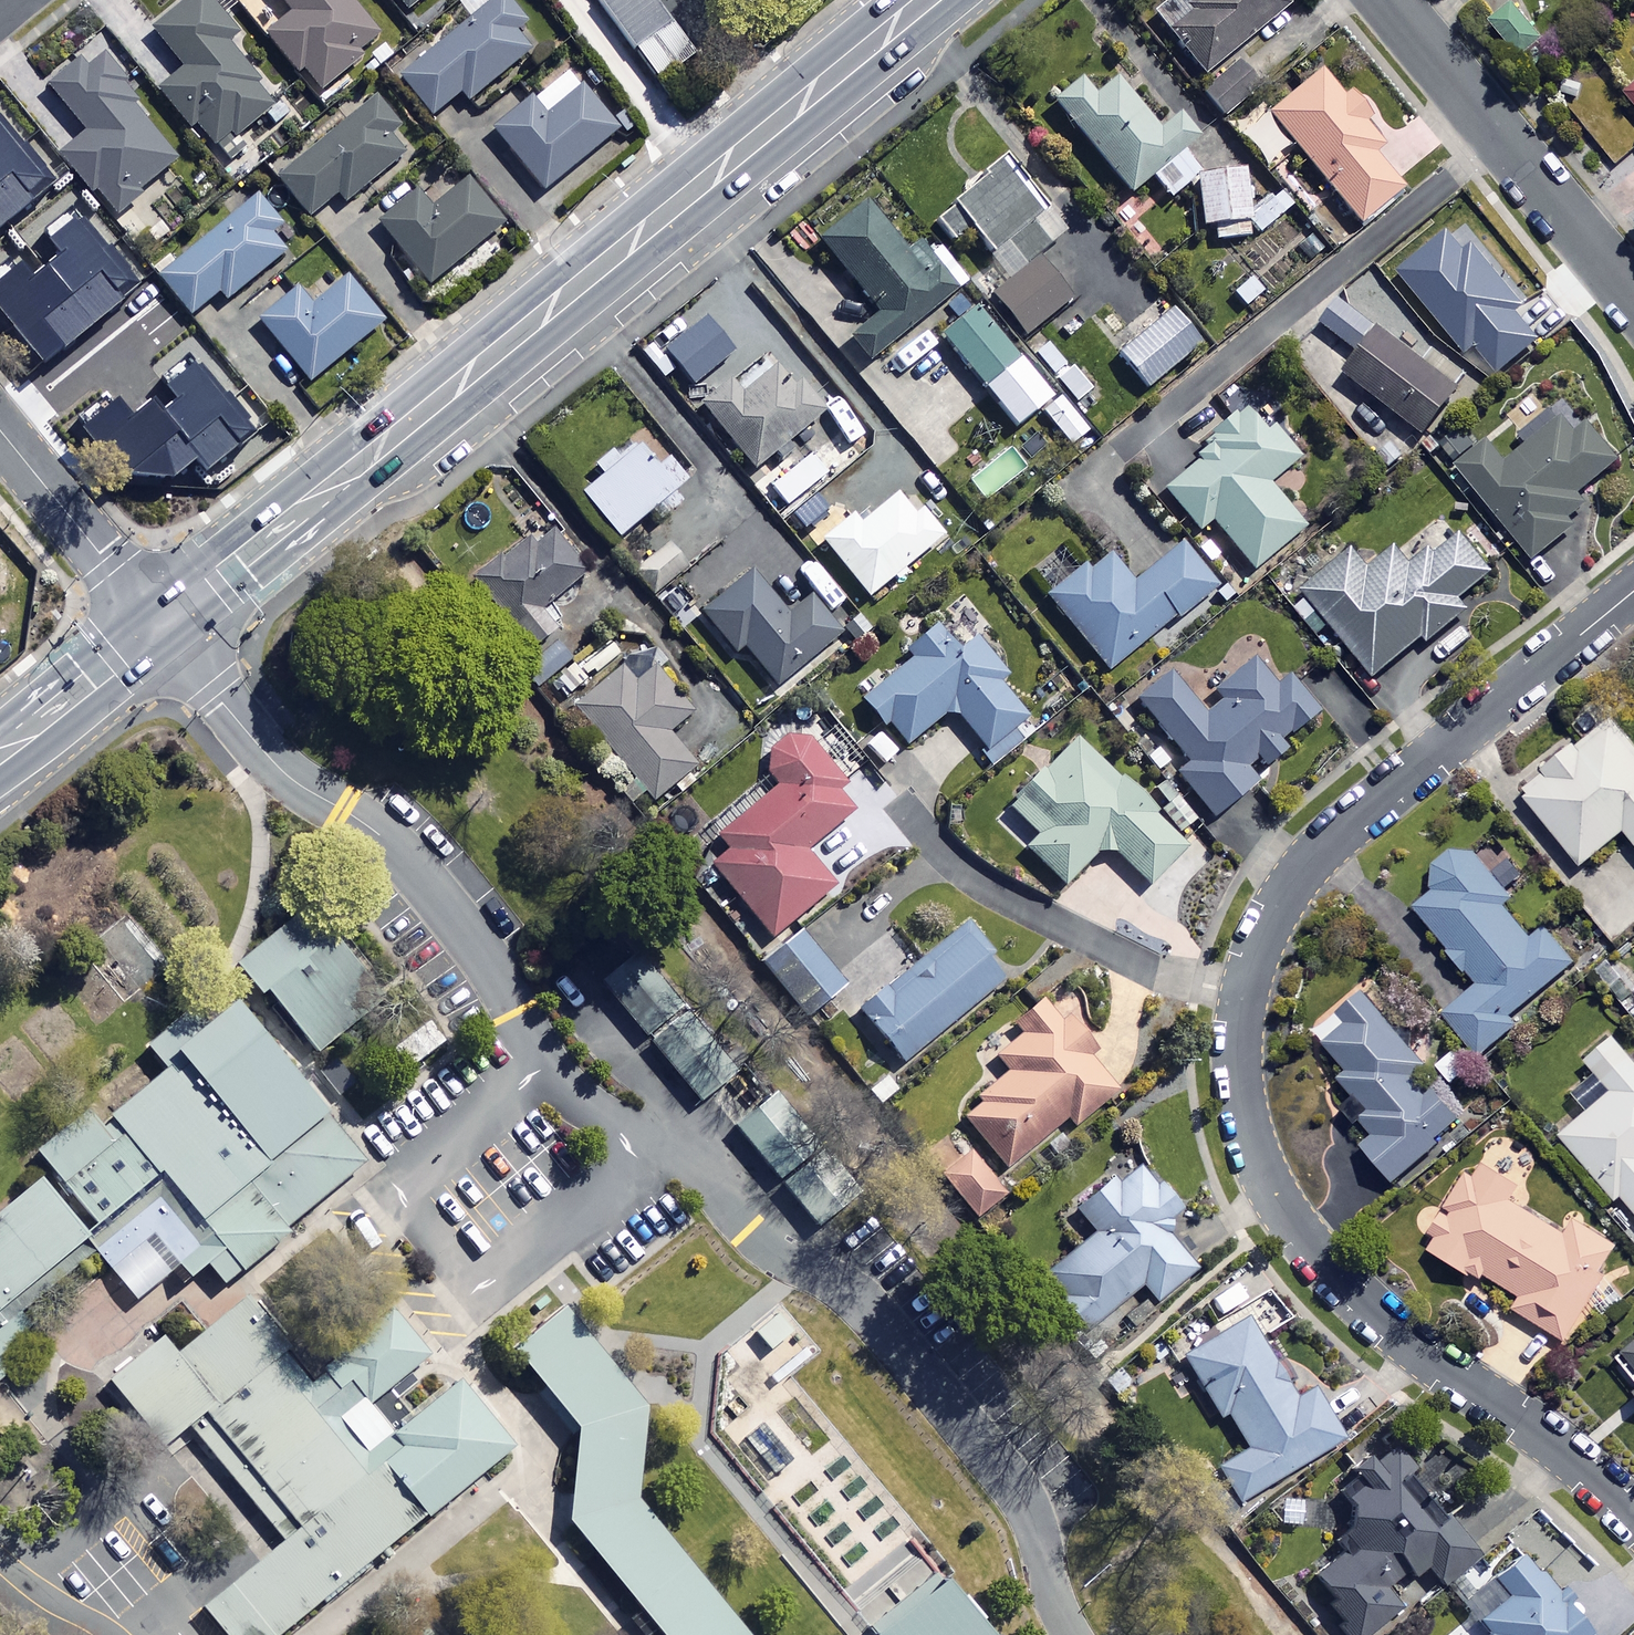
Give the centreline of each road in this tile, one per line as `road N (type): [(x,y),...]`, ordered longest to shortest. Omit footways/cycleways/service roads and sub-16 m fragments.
road 1 (residential): [(1633,1516),(1557,1442),(1397,1331),(1293,1226),(1248,1128),(1238,1040),(1256,958),(1303,869),(1377,797),(1633,590)]
road 2 (secondary): [(927,0),(161,630)]
road 3 (residential): [(1633,299),(1386,0)]
road 4 (residential): [(0,433),(161,630)]
road 5 (secondary): [(161,630),(0,753)]

